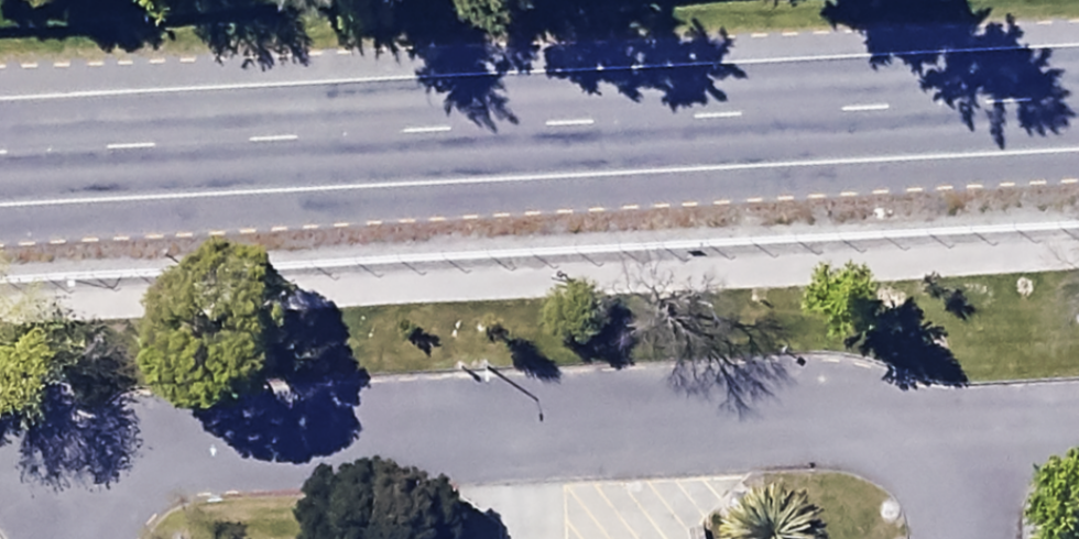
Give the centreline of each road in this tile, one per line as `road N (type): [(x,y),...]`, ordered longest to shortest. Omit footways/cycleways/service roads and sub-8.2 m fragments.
road 1 (trunk): [(0,147),(1078,91)]
road 2 (unclassified): [(966,428),(0,462)]

